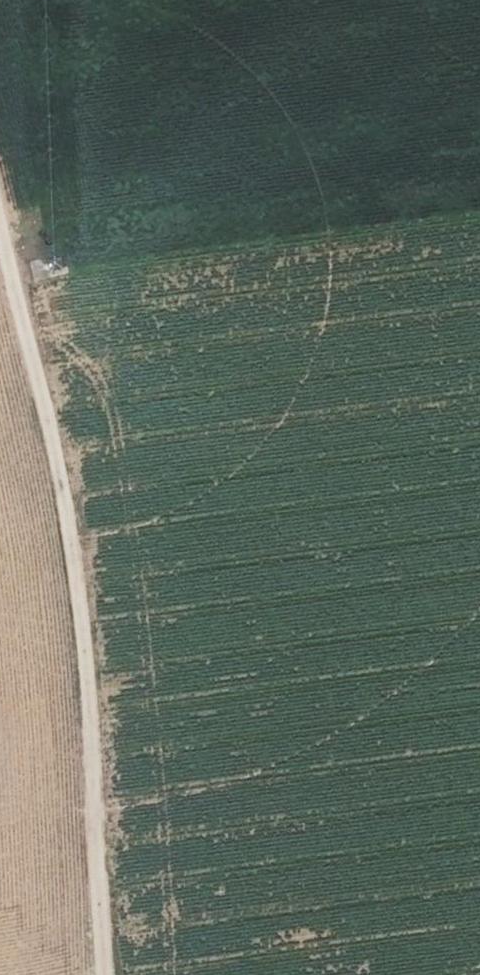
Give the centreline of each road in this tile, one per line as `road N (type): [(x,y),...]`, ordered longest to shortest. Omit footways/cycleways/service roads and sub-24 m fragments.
road 1 (track): [(98,974),(73,513),(0,204)]

